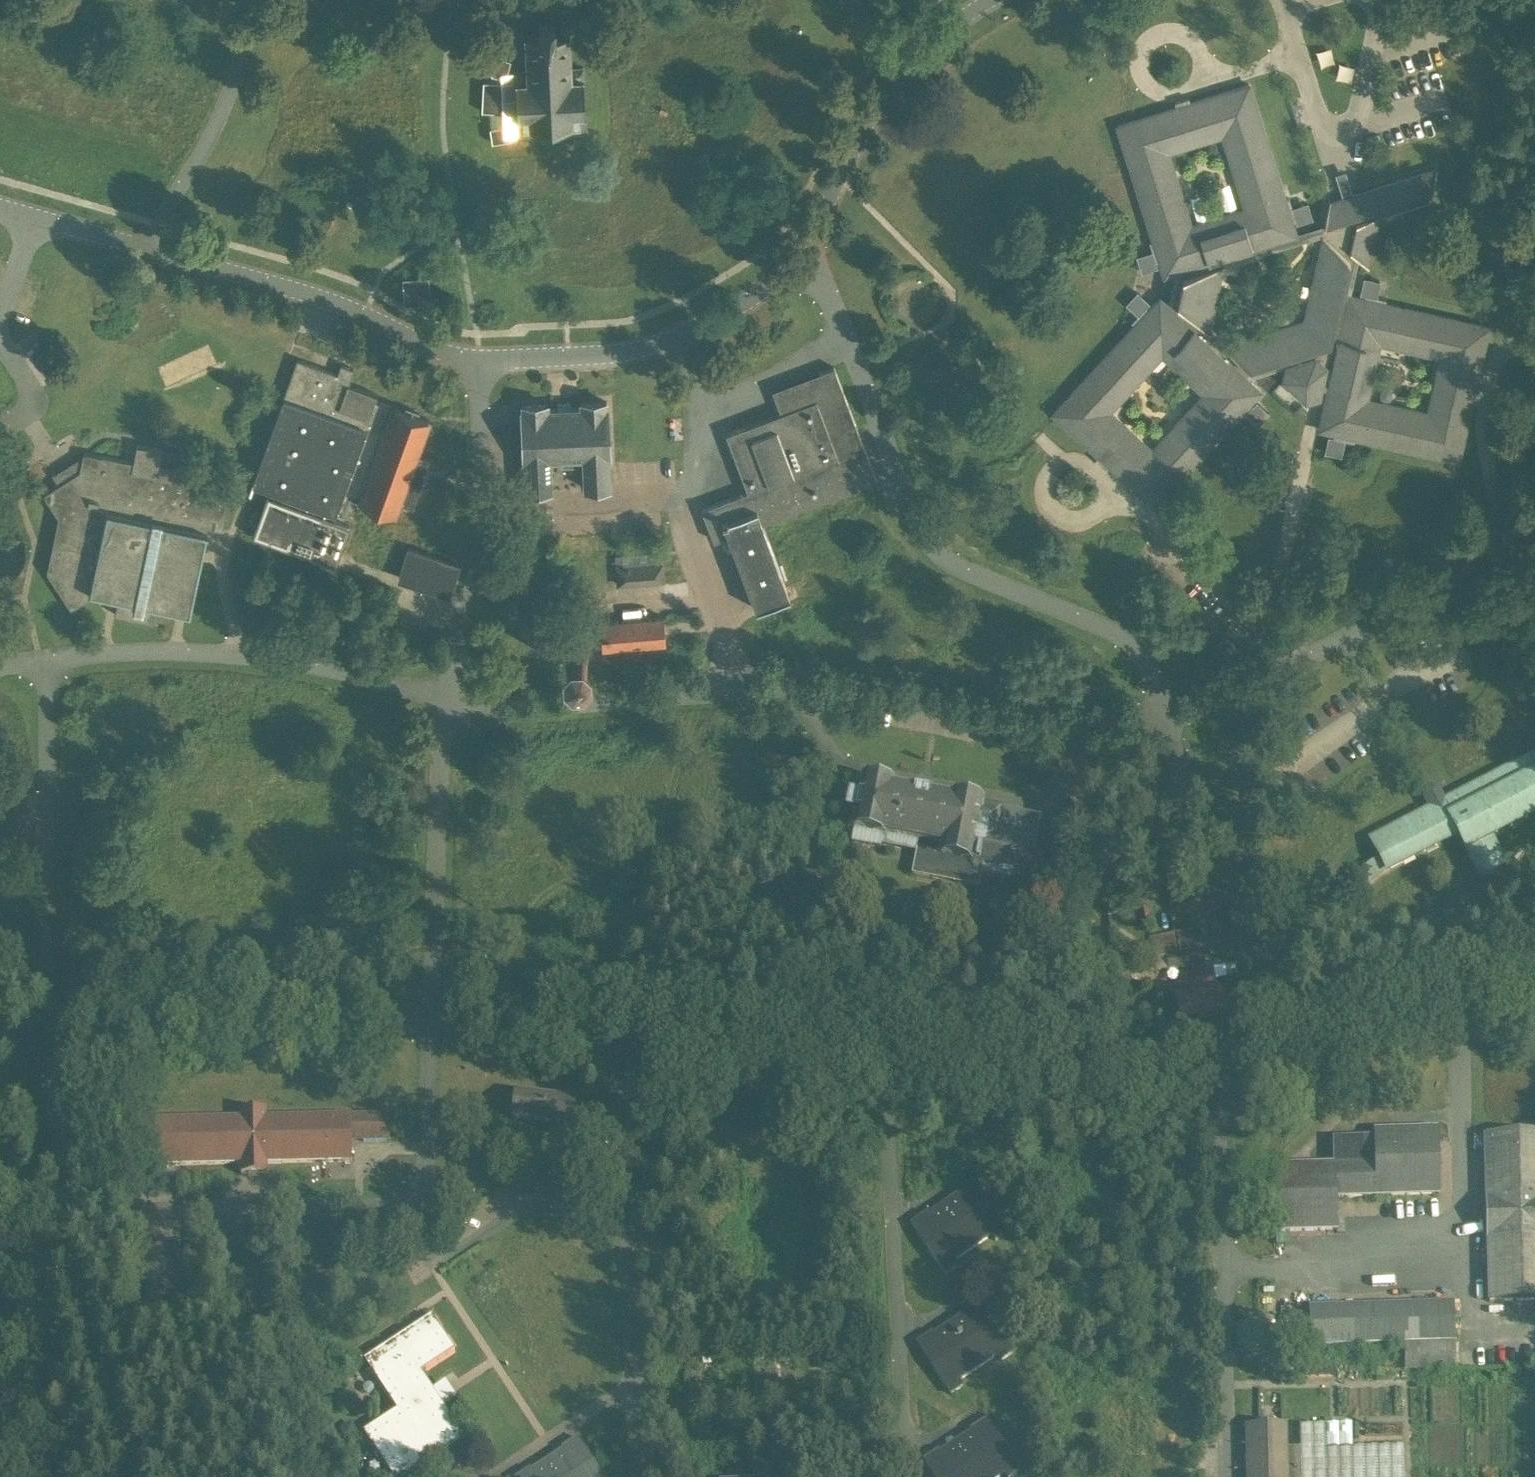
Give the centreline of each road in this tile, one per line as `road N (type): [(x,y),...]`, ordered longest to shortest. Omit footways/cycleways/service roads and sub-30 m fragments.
road 1 (residential): [(447,701),(525,707),(831,688),(1003,720),(1091,724),(1163,716)]
road 2 (residential): [(1163,716),(1152,674),(1125,639),(967,572),(923,535),(824,290),(794,261)]
road 3 (residential): [(619,1043),(638,1476)]
road 4 (residential): [(1163,716),(1234,694),(1534,538)]
road 5 (residential): [(40,661),(167,652),(244,656),(447,701)]
road 6 (residential): [(1226,1476),(1215,1067)]
road 7 (residential): [(905,1476),(884,1072)]
road 8 (residential): [(431,1023),(299,1018),(52,1031)]
road 9 (residential): [(52,1031),(40,661)]
road 10 (residential): [(1290,1052),(1217,839),(1174,758),(1163,716)]
road 11 (residential): [(146,248),(340,305),(479,361)]
road 12 (residential): [(447,701),(484,540),(479,361)]
road 13 (residential): [(479,361),(638,350),(750,300),(794,261)]
road 14 (residential): [(1215,1067),(1046,1077),(884,1072)]
road 15 (residential): [(431,1023),(447,701)]
road 16 (track): [(122,1476),(64,1261),(25,1207)]
road 17 (residential): [(146,248),(232,89),(255,0)]
road 18 (residential): [(884,1072),(619,1043)]
road 19 (residential): [(1534,967),(1456,1005),(1290,1052)]
road 20 (residential): [(794,261),(903,69)]
road 21 (residential): [(619,1043),(431,1023)]
road 22 (residential): [(0,208),(146,248)]

